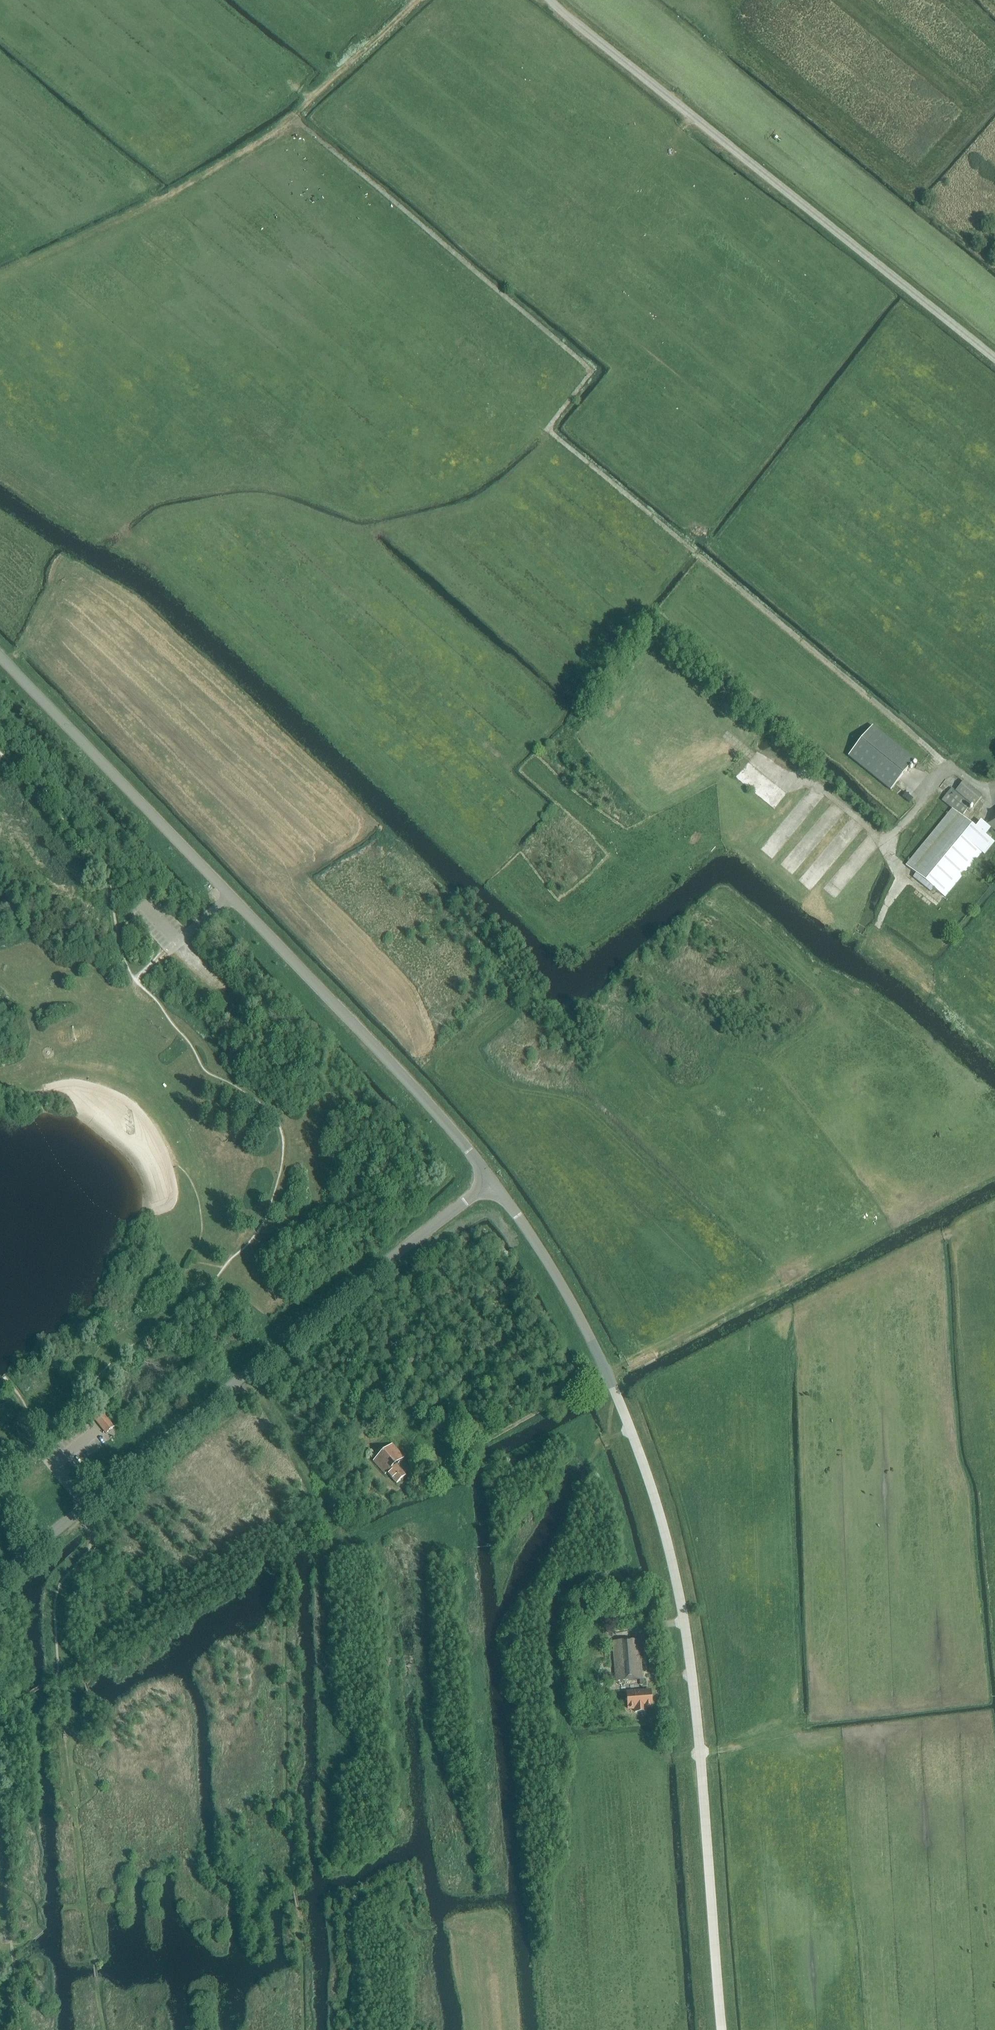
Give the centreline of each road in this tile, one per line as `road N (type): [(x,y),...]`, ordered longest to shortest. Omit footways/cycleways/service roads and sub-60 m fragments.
road 1 (tertiary): [(723,2029),(694,1679),(671,1549),(575,1304),(492,1181)]
road 2 (tertiary): [(492,1181),(0,657)]
road 3 (unclassified): [(0,1578),(492,1181)]
road 4 (unclassified): [(994,358),(550,0)]

